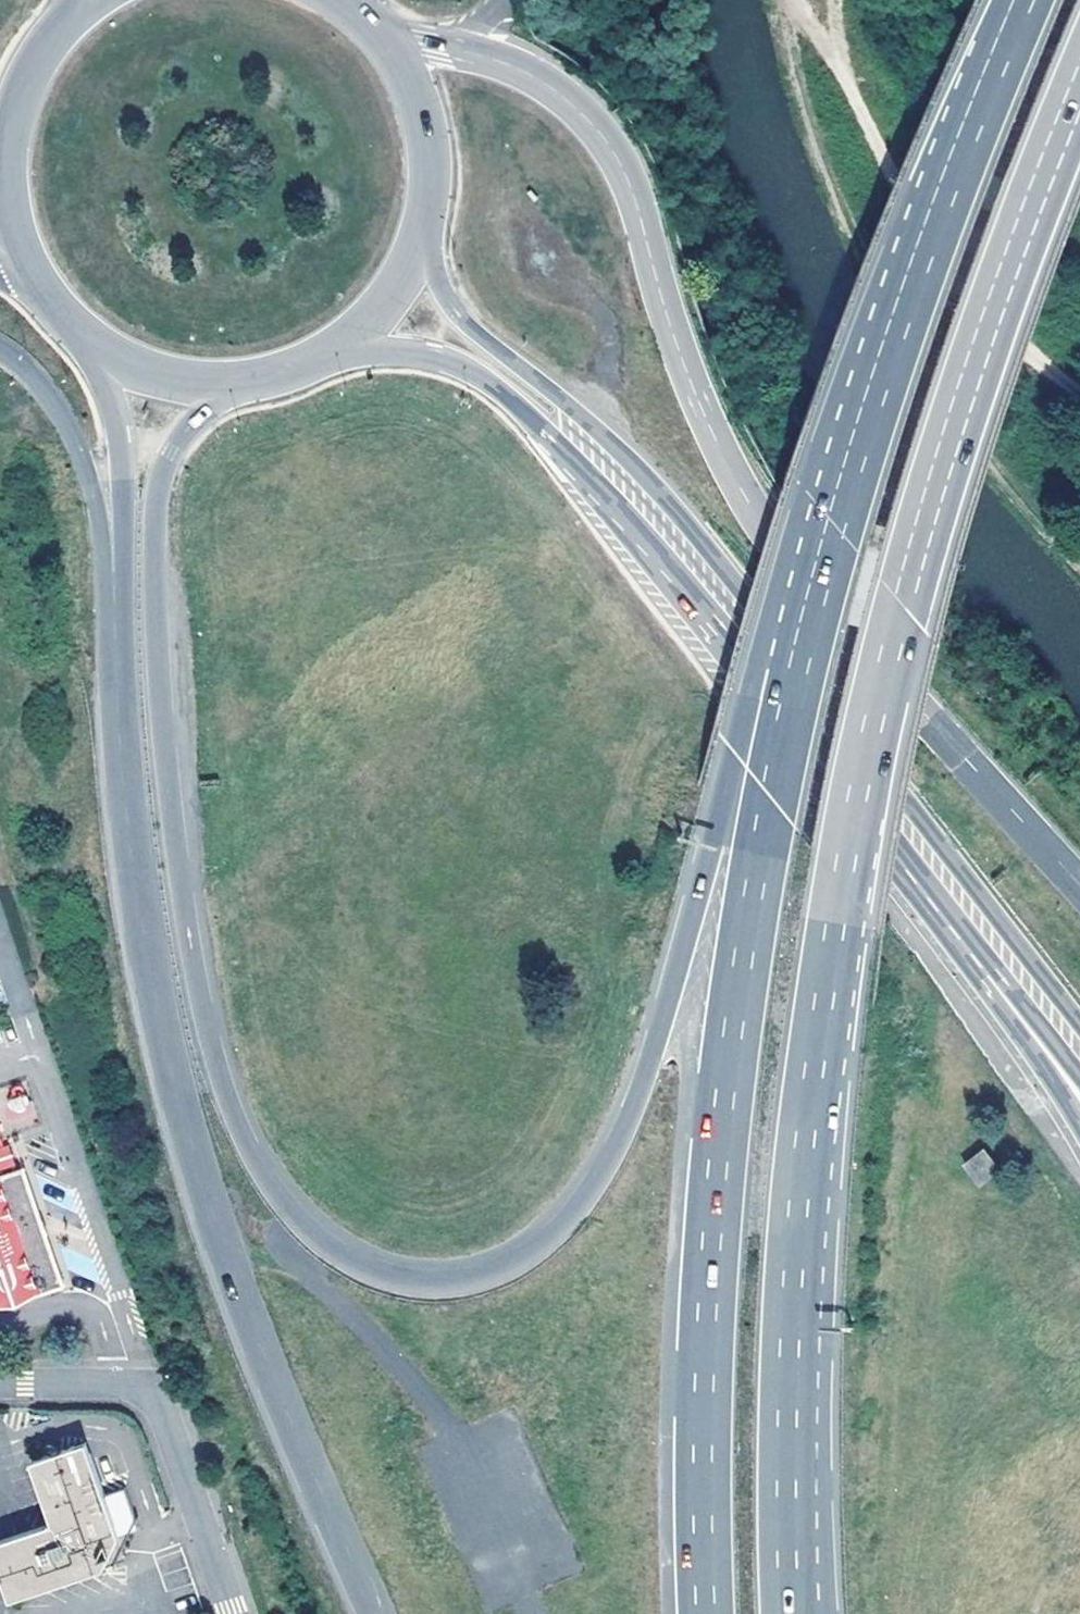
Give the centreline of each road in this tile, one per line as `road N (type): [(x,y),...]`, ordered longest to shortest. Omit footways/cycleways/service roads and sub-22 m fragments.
road 1 (motorway): [(1020,20),(870,330),(630,1117),(563,1227),(481,1279),(396,1280),(325,1245),(265,1174),(237,1124),(205,1015),(167,774),(152,550),(170,452),(238,384)]
road 2 (motorway): [(1020,20),(923,263),(843,509),(773,794),(727,1070),(705,1298),(706,1613)]
road 3 (motorway): [(791,1613),(796,1245),(833,942),(871,736),(939,478),(1079,88)]
road 4 (secondary): [(1079,887),(779,548),(726,466),(662,298),(631,178),(589,117),(531,73),(380,37)]
road 5 (motorway): [(114,588),(132,859),(176,1091),(265,1358),(377,1613)]
road 6 (track): [(794,0),(791,51),(838,197),(908,335),(1002,485),(1079,567)]
road 7 (secondary): [(1005,954),(724,596),(615,471)]
road 8 (track): [(798,0),(826,41),(915,221),(975,295),(1079,391)]
road 9 (unclassified): [(233,1613),(159,1408),(138,1390),(107,1383),(0,1384)]
road 10 (secondary): [(615,471),(562,409),(456,311),(423,247)]
road 11 (secondary): [(353,345),(467,368),(615,471)]
road 12 (motorway): [(0,355),(48,400),(76,448),(114,588)]
road 13 (motorway): [(97,351),(119,436),(114,588)]
road 14 (secondary): [(423,247),(434,177),(422,108),(380,37)]
road 15 (motorway): [(1005,954),(1079,1110)]
road 16 (secondary): [(13,134),(8,189),(18,244),(42,294)]
road 17 (secondary): [(97,351),(150,373),(238,384)]
road 18 (secondary): [(78,20),(36,72),(13,134)]
road 19 (secondary): [(238,384),(316,365),(353,345)]
road 20 (secondary): [(353,345),(395,301),(423,247)]
road 21 (secondary): [(1079,1050),(1005,954)]

